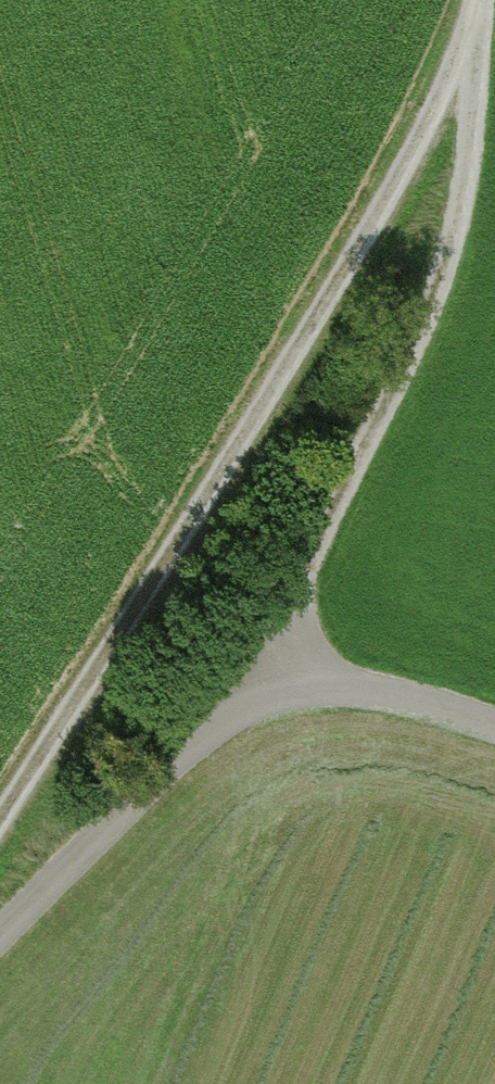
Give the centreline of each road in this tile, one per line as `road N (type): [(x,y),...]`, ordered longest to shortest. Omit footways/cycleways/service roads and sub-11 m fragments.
road 1 (track): [(0,816),(483,25)]
road 2 (track): [(308,684),(310,602),(448,303),(487,0)]
road 3 (track): [(0,943),(215,748),(308,684),(385,698),(494,738)]

